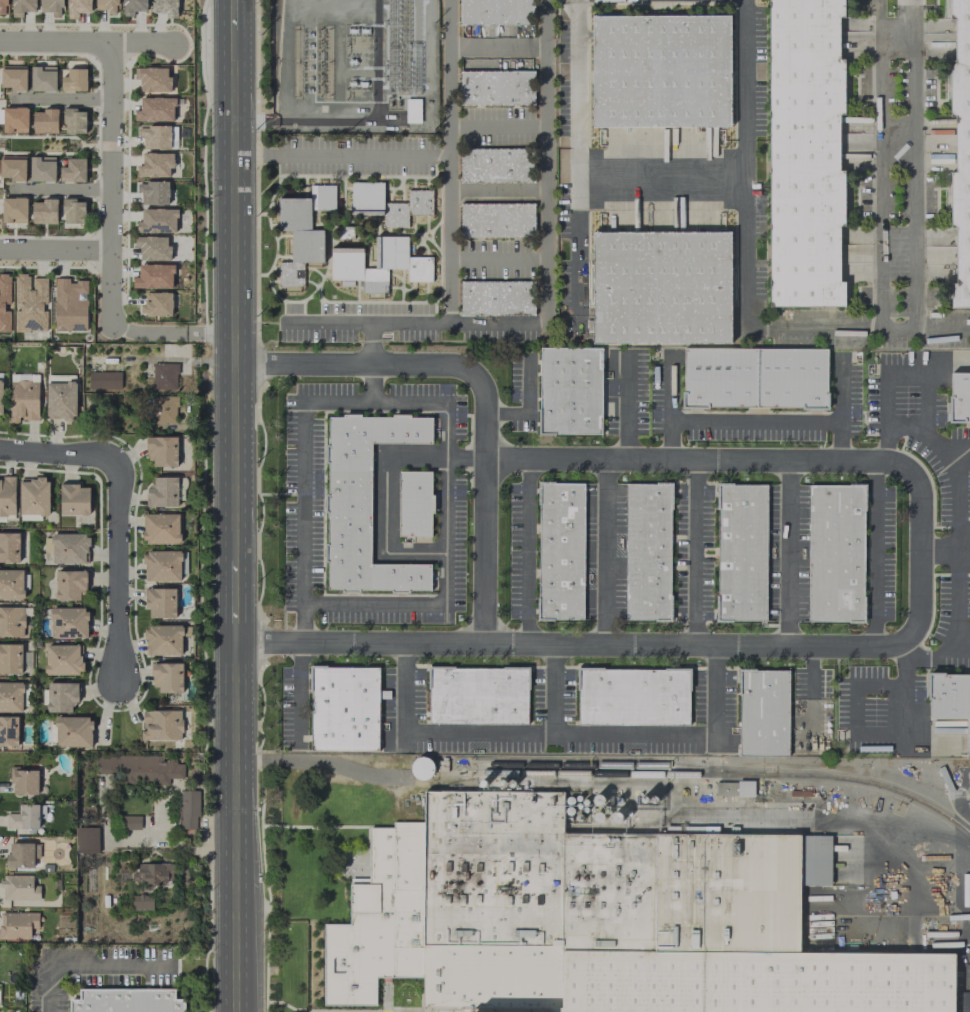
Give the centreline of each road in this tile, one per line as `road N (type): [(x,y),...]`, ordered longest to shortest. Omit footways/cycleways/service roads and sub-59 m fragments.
road 1 (residential): [(906,643),(236,646)]
road 2 (secondary): [(234,29),(236,561)]
road 3 (residential): [(235,366),(457,366),(478,380),(487,401),(486,645)]
road 4 (residential): [(911,469),(897,462),(487,460)]
road 5 (residential): [(107,42),(110,323)]
road 6 (secondary): [(236,646),(237,927)]
road 7 (residential): [(119,682),(120,481),(113,463)]
road 8 (residential): [(906,643),(920,620),(920,488),(911,469)]
road 9 (residential): [(0,40),(173,43)]

